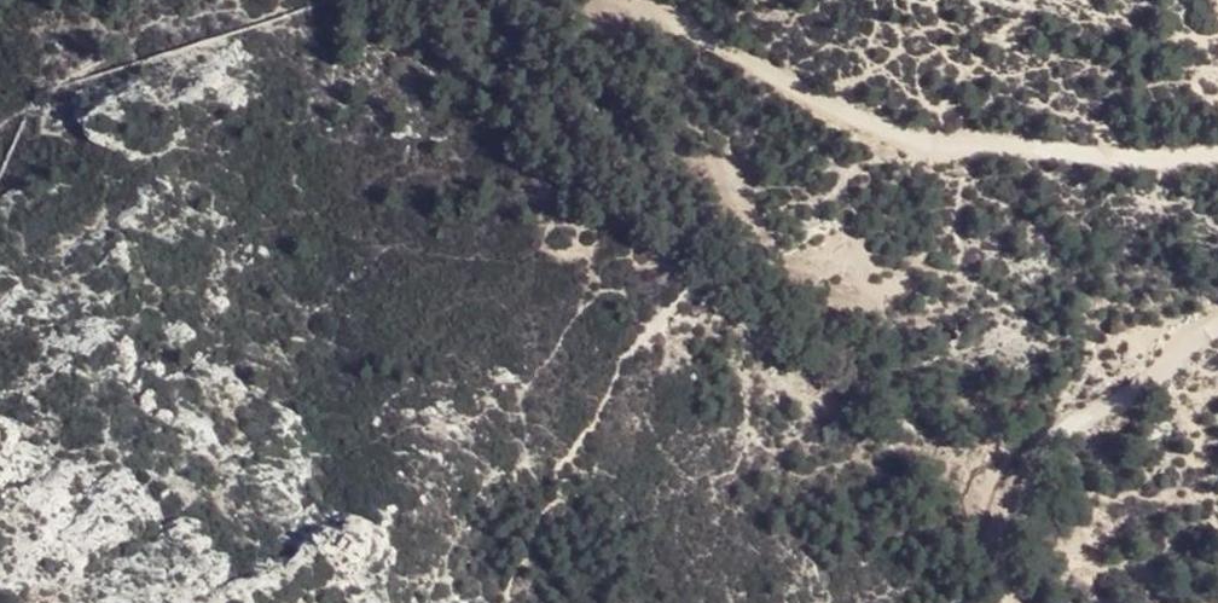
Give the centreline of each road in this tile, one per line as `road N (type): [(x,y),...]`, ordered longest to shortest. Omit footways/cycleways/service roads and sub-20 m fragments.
road 1 (track): [(619,0),(896,137),(1121,163),(1217,155)]
road 2 (track): [(1217,333),(1143,388),(1072,425),(1028,464),(1003,537),(1002,602)]

